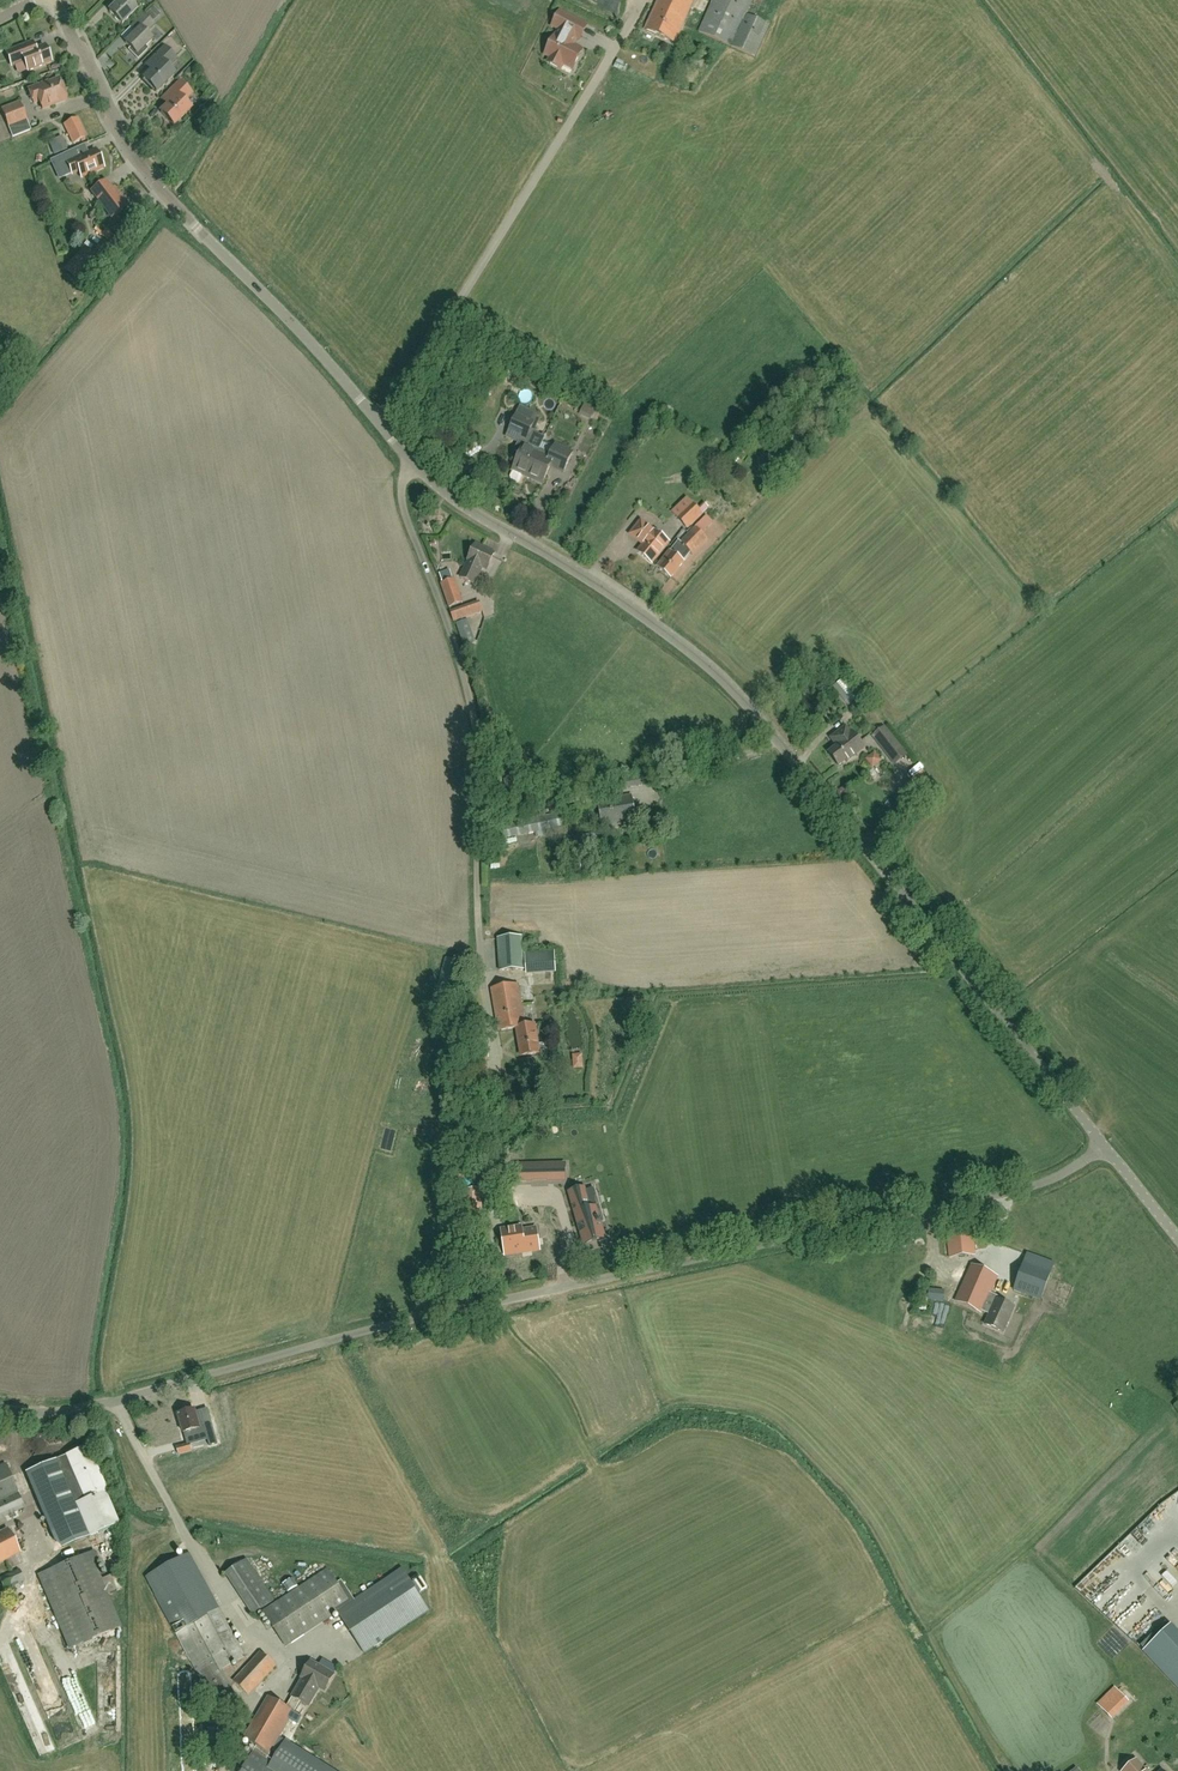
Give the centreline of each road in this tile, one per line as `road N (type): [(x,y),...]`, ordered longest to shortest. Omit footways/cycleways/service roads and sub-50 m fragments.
road 1 (unclassified): [(1106,1148),(722,681),(570,568),(436,486),(148,180),(127,152),(52,0)]
road 2 (unclassified): [(0,1409),(85,1408),(385,1326),(1017,1190),(1106,1148)]

